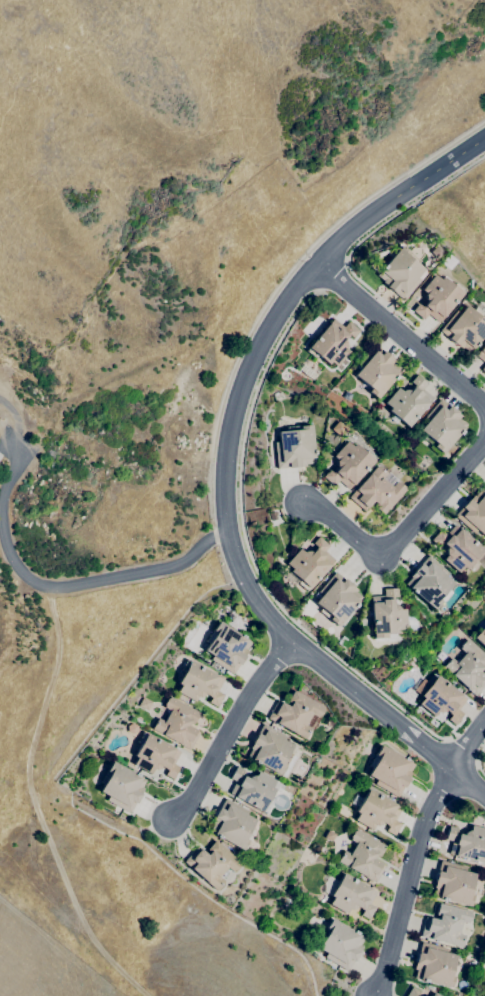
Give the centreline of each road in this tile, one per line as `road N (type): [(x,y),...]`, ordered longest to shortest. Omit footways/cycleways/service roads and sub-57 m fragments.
road 1 (residential): [(484,794),(290,640),(237,543),(234,432),(275,335),(338,243)]
road 2 (residential): [(17,460),(5,486),(2,531),(22,573),(41,584),(66,587),(182,562),(236,527)]
road 3 (residential): [(484,444),(381,559),(308,502)]
road 4 (residential): [(451,768),(424,825),(377,995)]
road 5 (residential): [(321,261),(484,406)]
road 6 (residential): [(290,640),(174,822)]
road 7 (residential): [(484,138),(338,243)]

